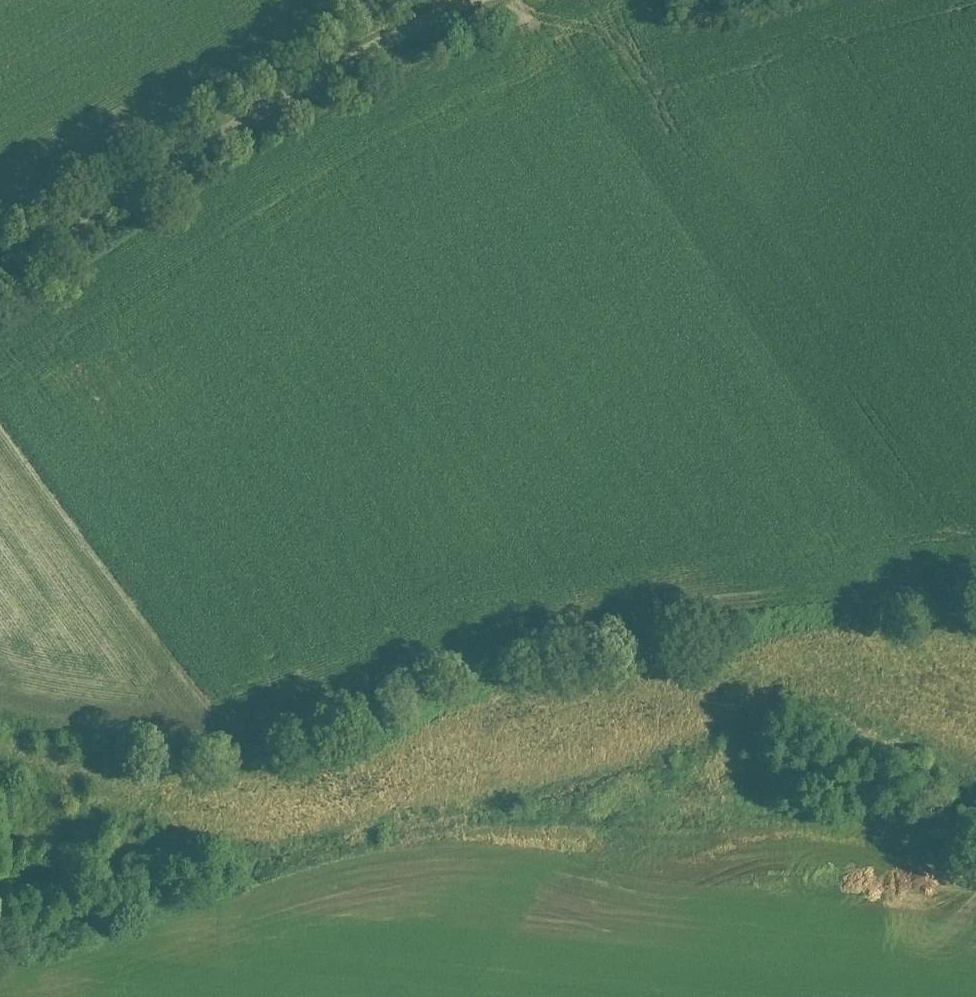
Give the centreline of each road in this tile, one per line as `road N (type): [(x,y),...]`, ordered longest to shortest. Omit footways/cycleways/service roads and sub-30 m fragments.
road 1 (residential): [(459,0),(115,175),(0,247)]

